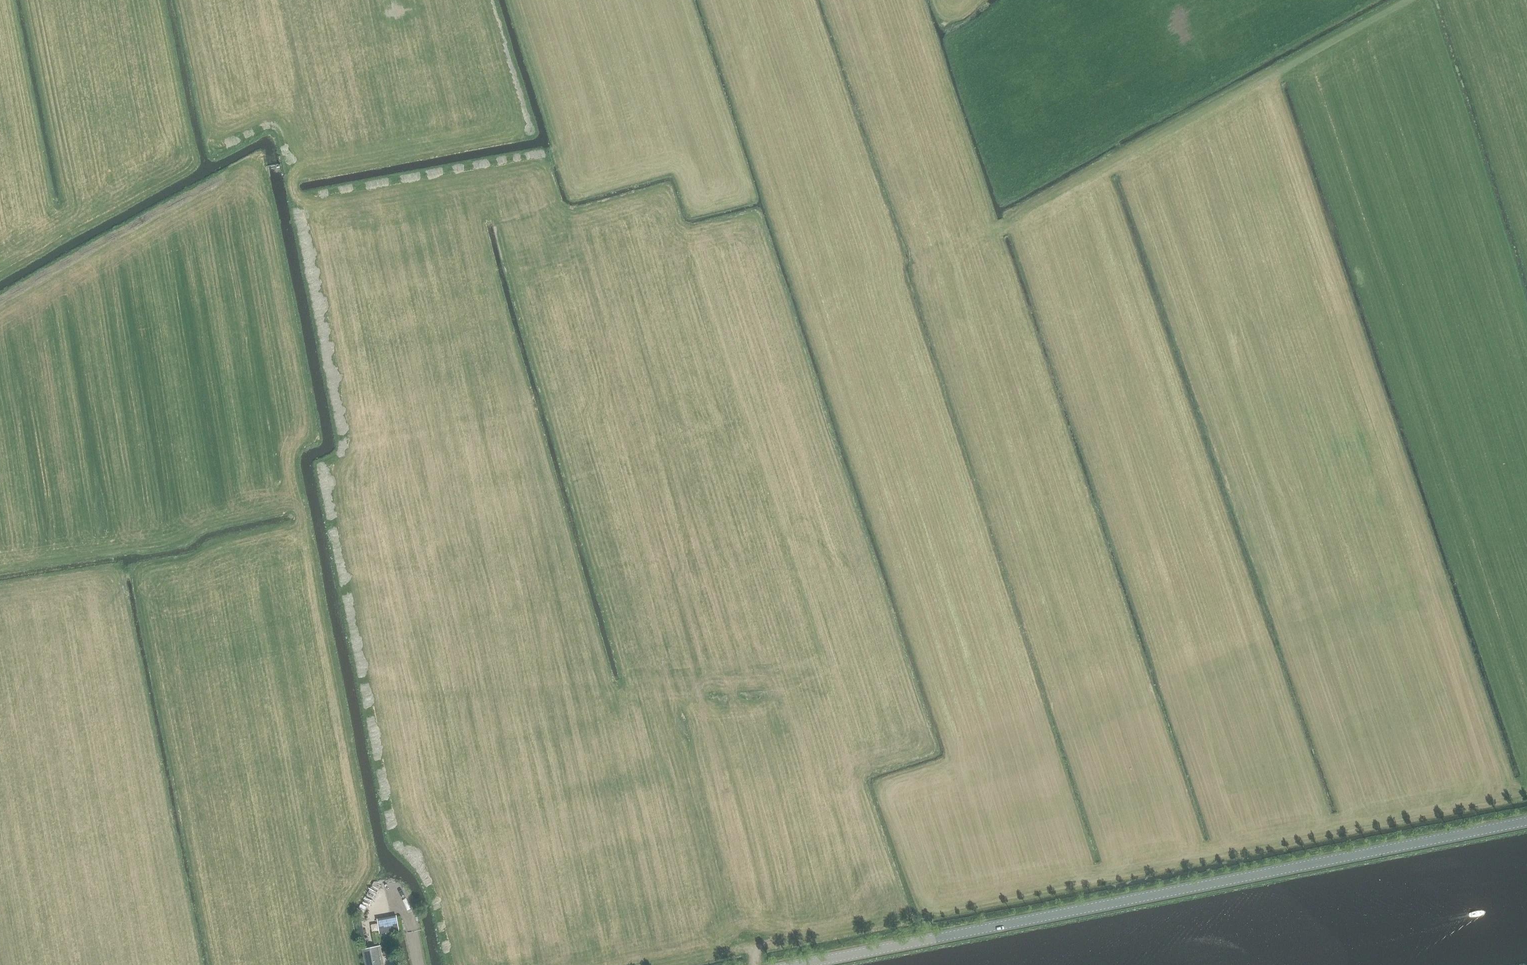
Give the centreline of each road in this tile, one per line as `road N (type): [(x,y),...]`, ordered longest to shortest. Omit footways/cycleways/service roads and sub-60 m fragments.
road 1 (tertiary): [(799,964),(1526,822)]

